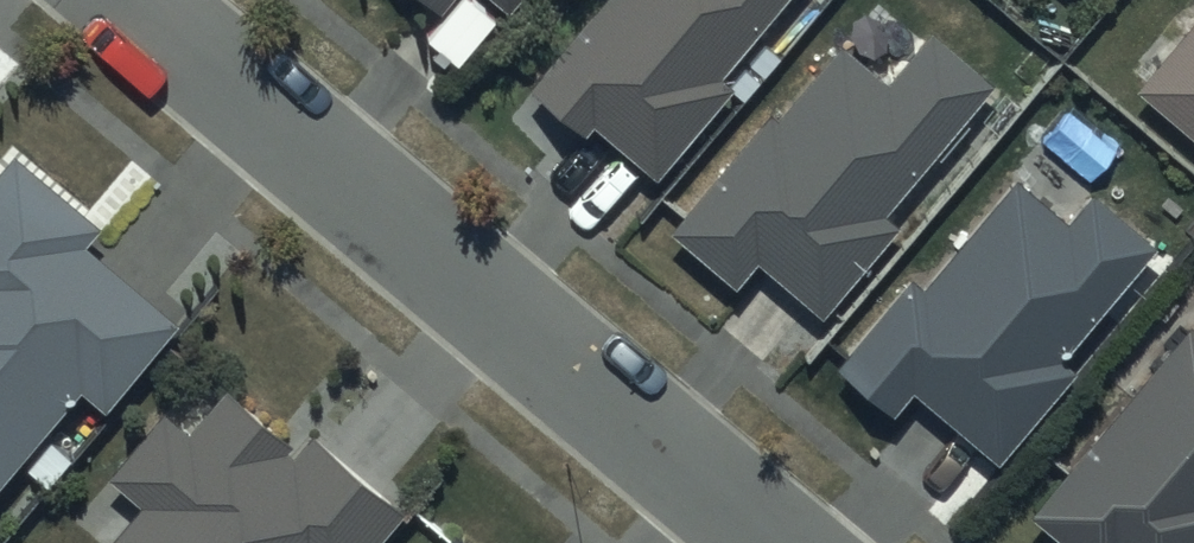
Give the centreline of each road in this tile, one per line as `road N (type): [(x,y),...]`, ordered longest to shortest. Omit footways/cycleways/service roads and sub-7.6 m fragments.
road 1 (residential): [(776,542),(130,0)]

